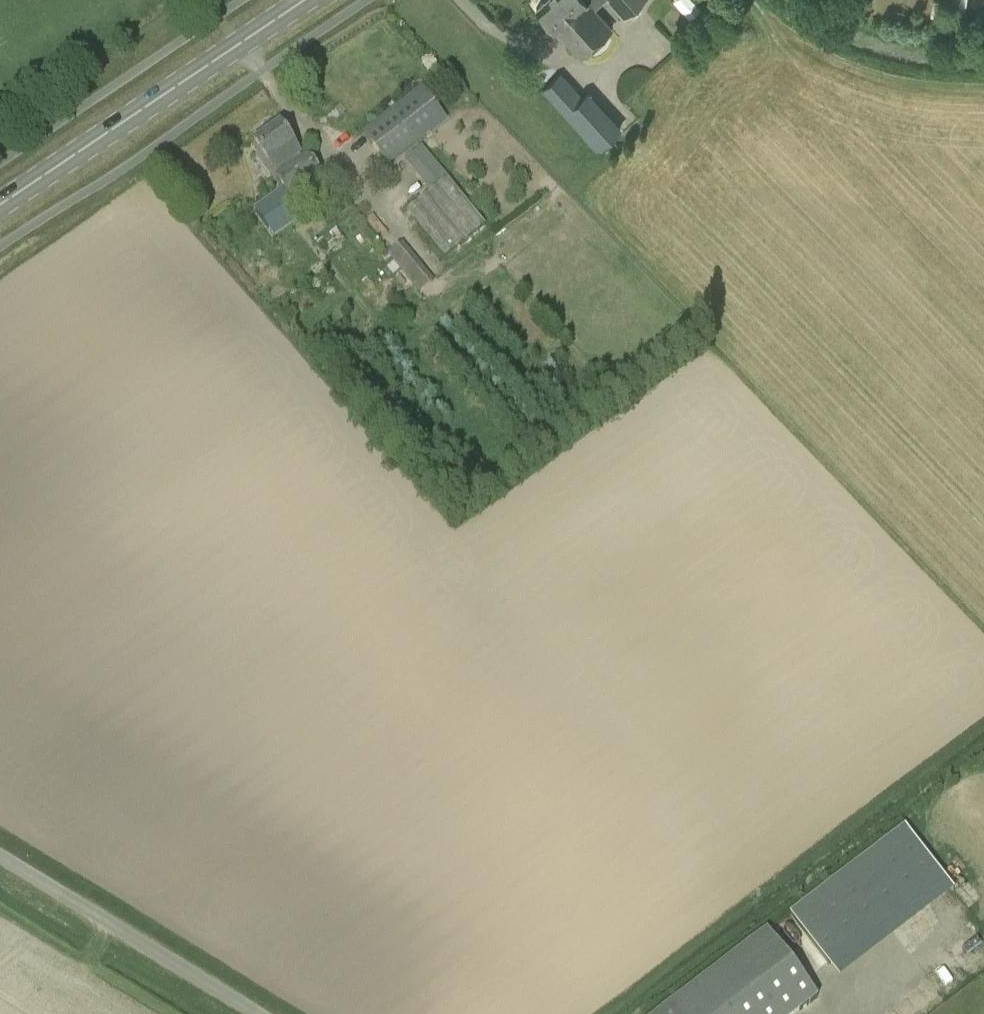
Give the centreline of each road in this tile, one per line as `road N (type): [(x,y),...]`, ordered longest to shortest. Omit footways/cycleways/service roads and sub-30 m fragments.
road 1 (secondary): [(0,205),(313,0)]
road 2 (unclassified): [(266,1013),(0,855)]

